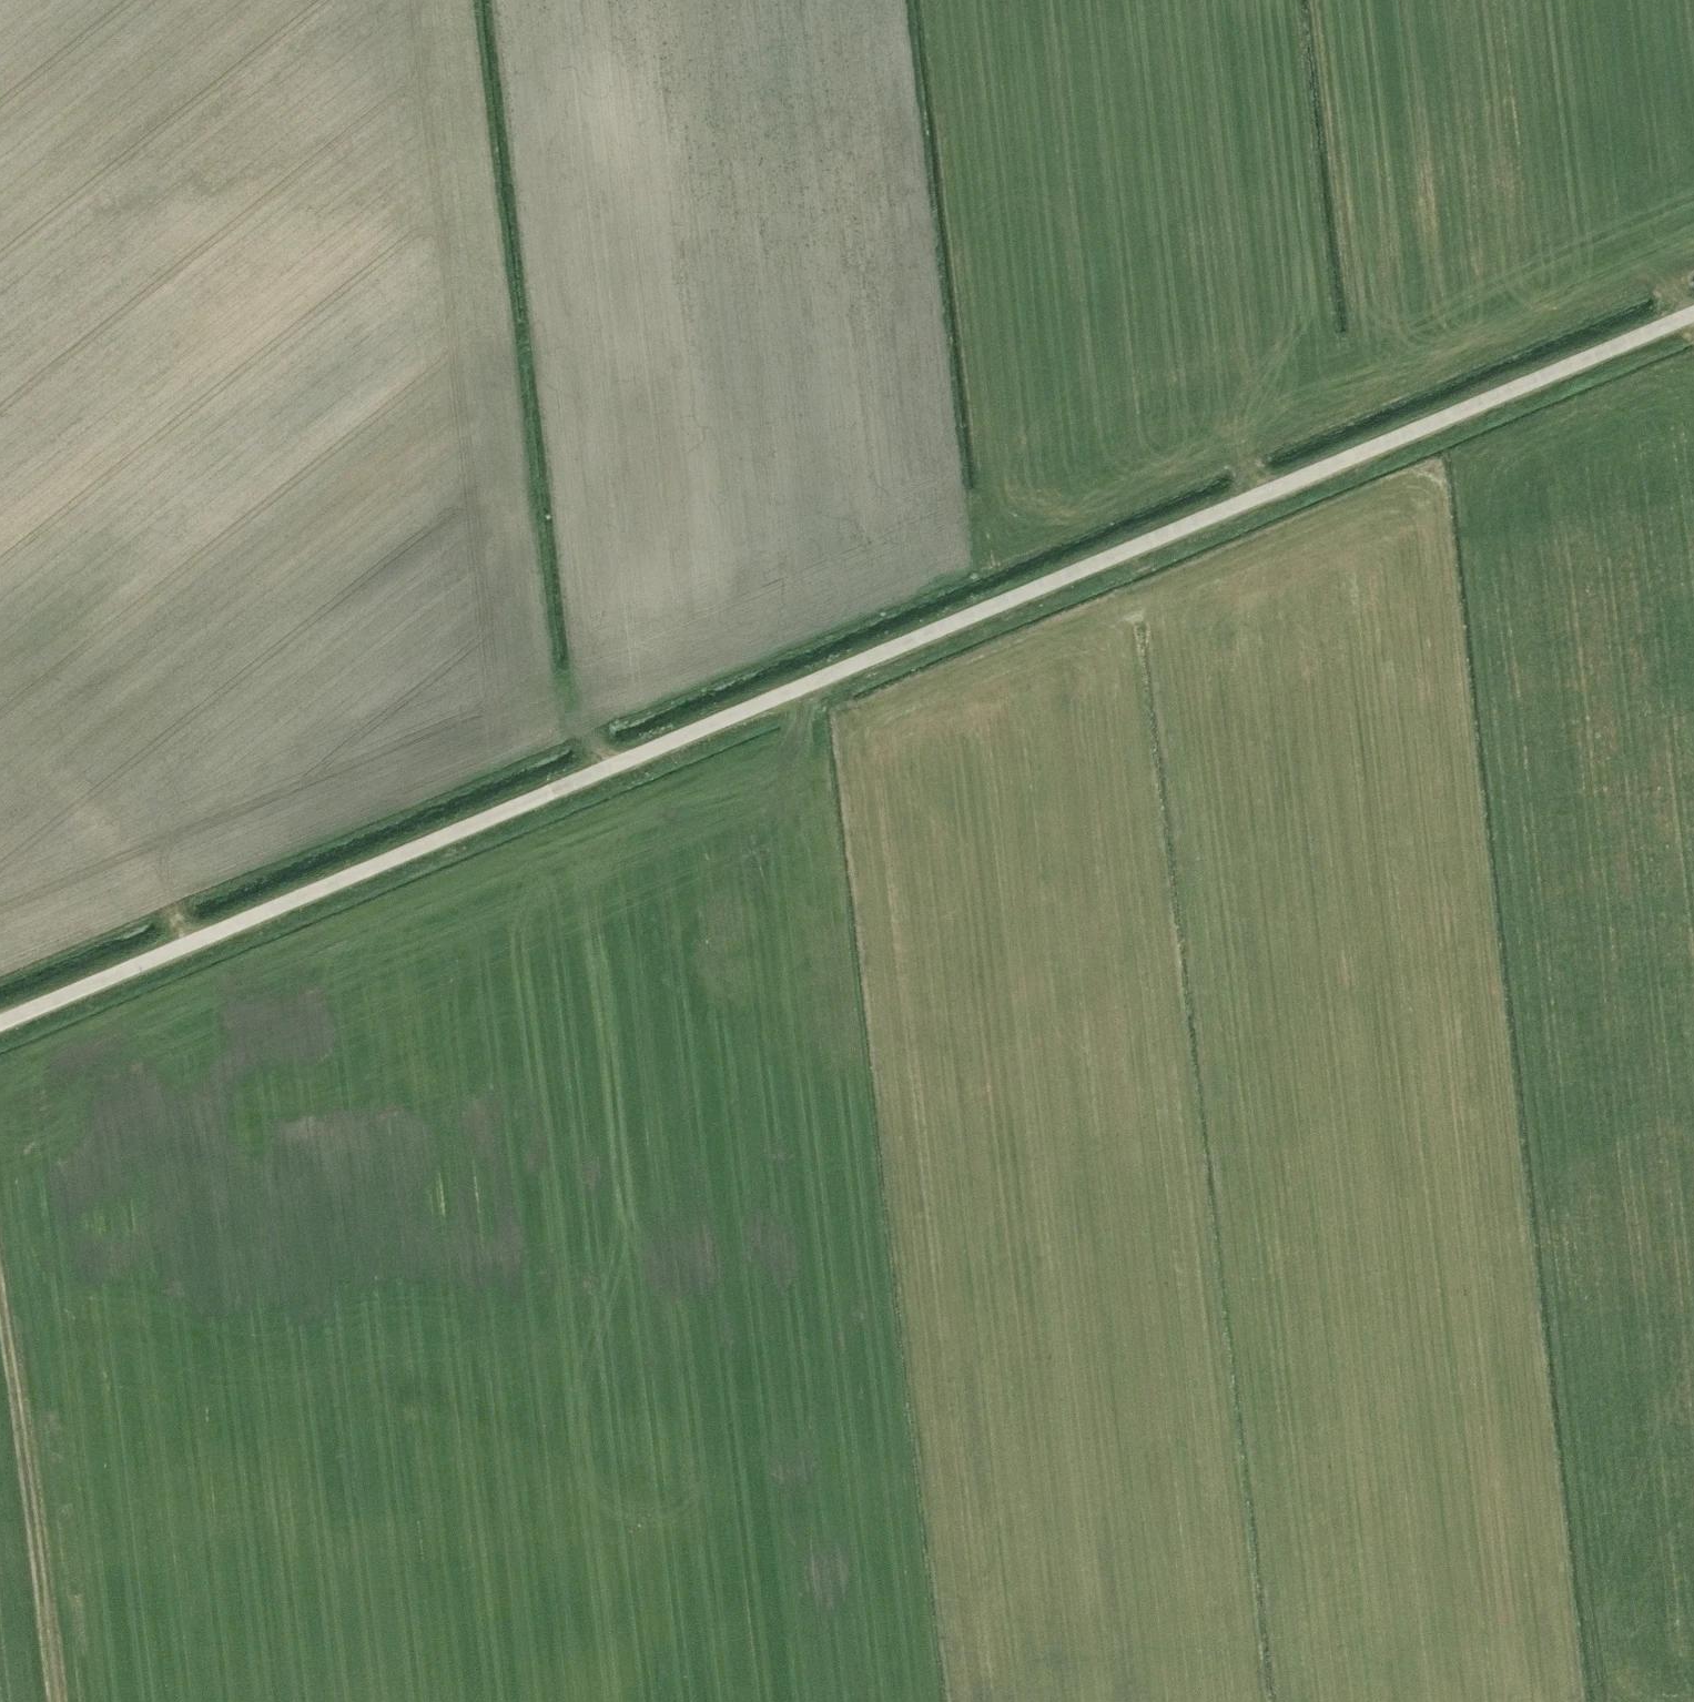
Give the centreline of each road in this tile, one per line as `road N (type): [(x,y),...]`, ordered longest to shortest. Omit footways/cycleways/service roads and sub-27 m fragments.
road 1 (unclassified): [(0,1023),(1693,312)]
road 2 (track): [(0,1300),(53,1701)]

